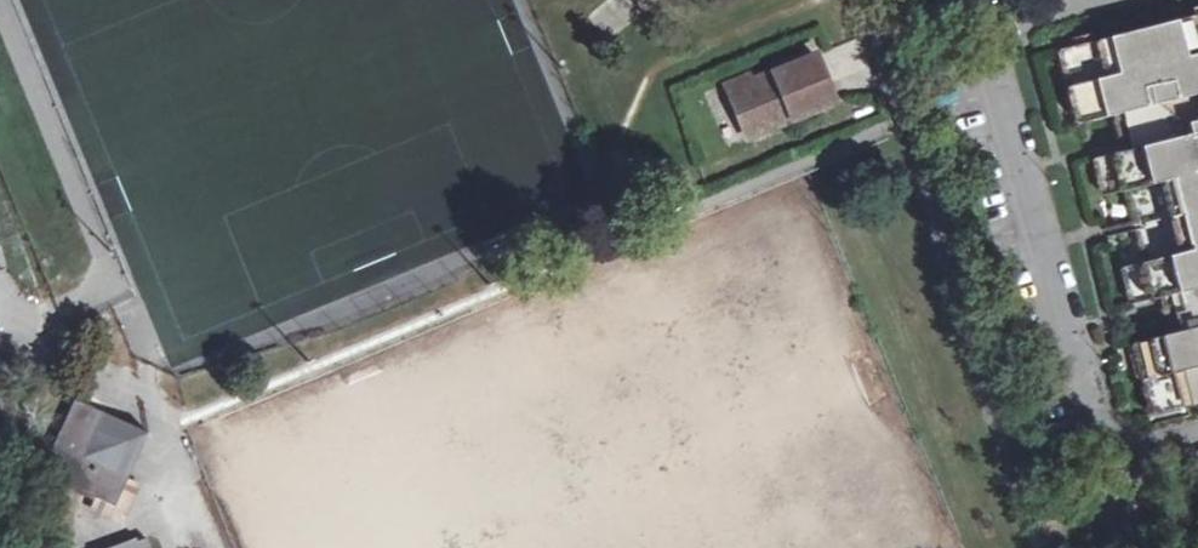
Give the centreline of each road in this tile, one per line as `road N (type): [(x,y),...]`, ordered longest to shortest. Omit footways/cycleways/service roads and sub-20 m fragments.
road 1 (residential): [(960,0),(1105,476)]

